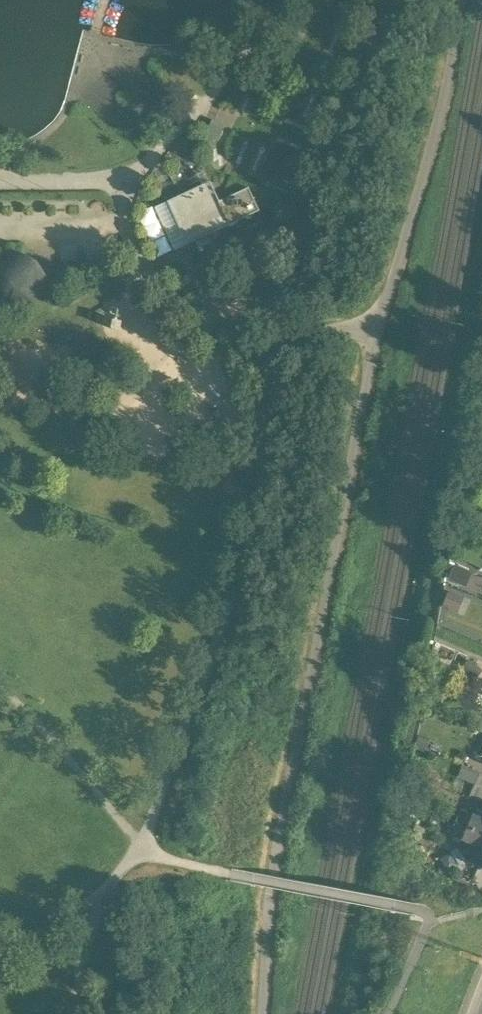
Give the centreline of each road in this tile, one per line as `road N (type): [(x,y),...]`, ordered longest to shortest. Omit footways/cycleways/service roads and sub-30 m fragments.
road 1 (track): [(255,1013),(334,539),(461,0)]

